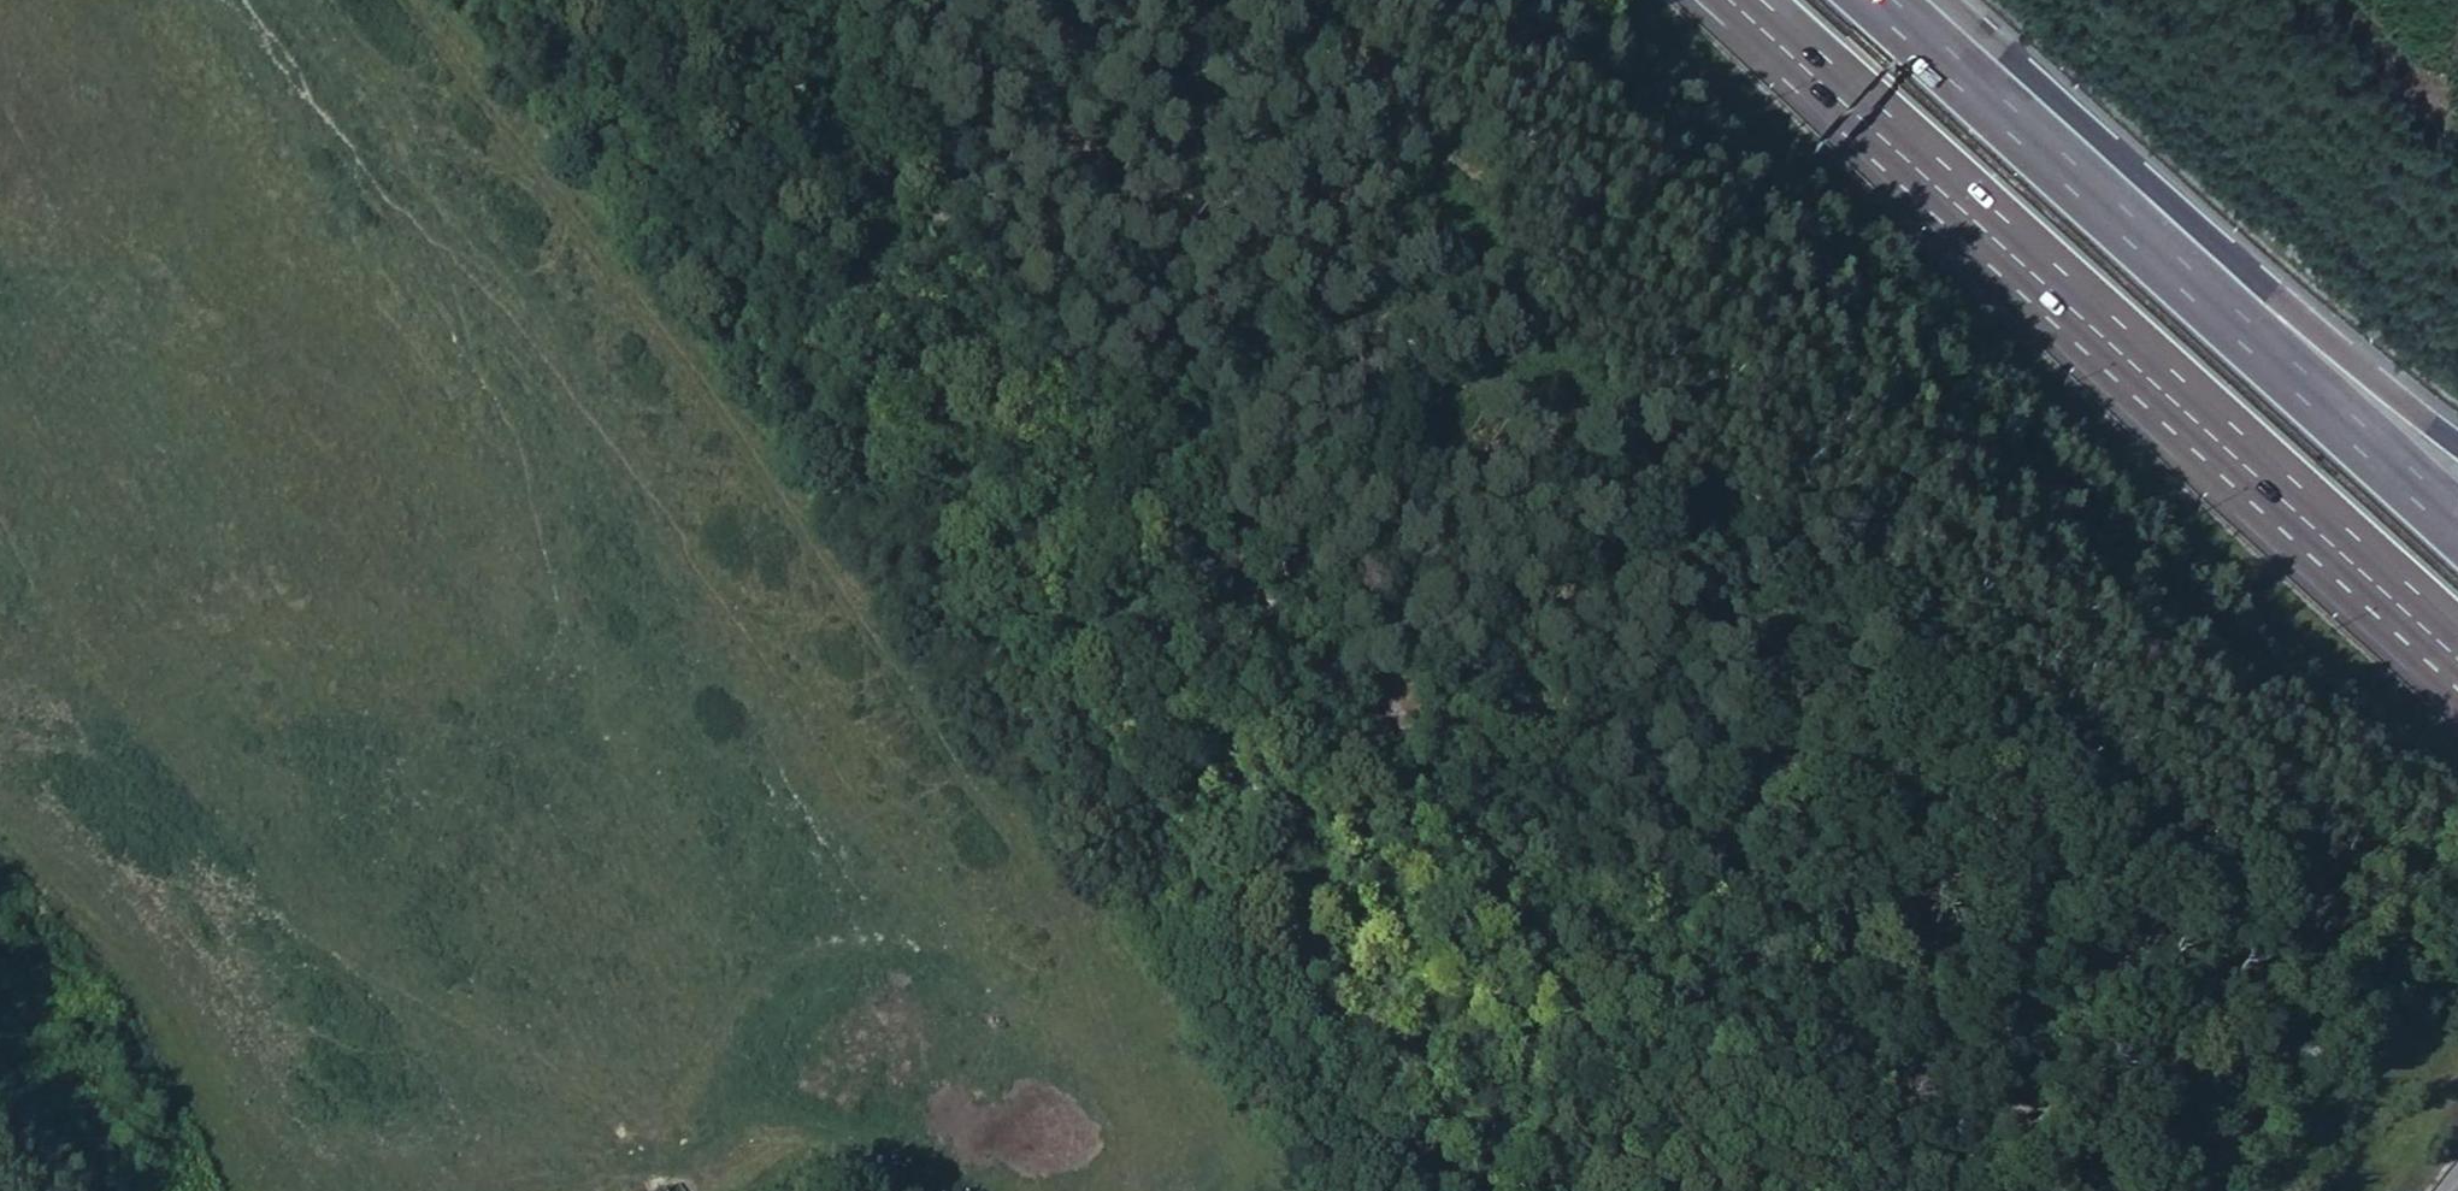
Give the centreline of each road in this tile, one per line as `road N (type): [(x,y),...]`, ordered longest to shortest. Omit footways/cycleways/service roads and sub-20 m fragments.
road 1 (motorway): [(1744,0),(2457,644)]
road 2 (motorway): [(2457,529),(1875,0)]
road 3 (motorway): [(2457,443),(2251,282),(1938,0)]

